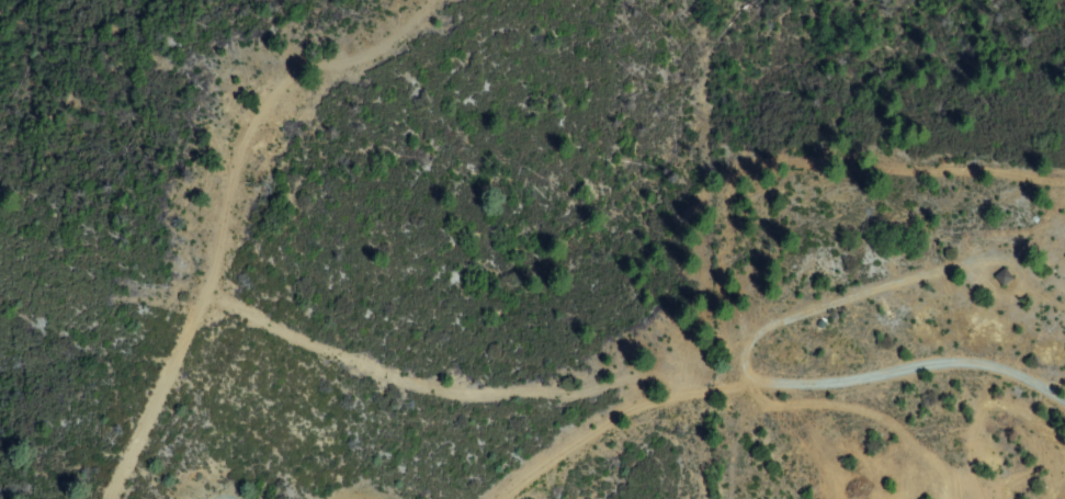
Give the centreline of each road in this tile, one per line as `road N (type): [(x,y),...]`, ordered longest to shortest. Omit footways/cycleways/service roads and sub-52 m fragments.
road 1 (track): [(113,498),(215,284),(254,125),(304,73),(389,50),(441,0)]
road 2 (track): [(747,382),(707,359),(660,364),(601,388),(491,388),(434,374),(416,360),(341,349),(267,319),(205,307)]
road 3 (residential): [(1064,397),(1021,372),(967,358),(905,363),(854,381),(747,382)]

